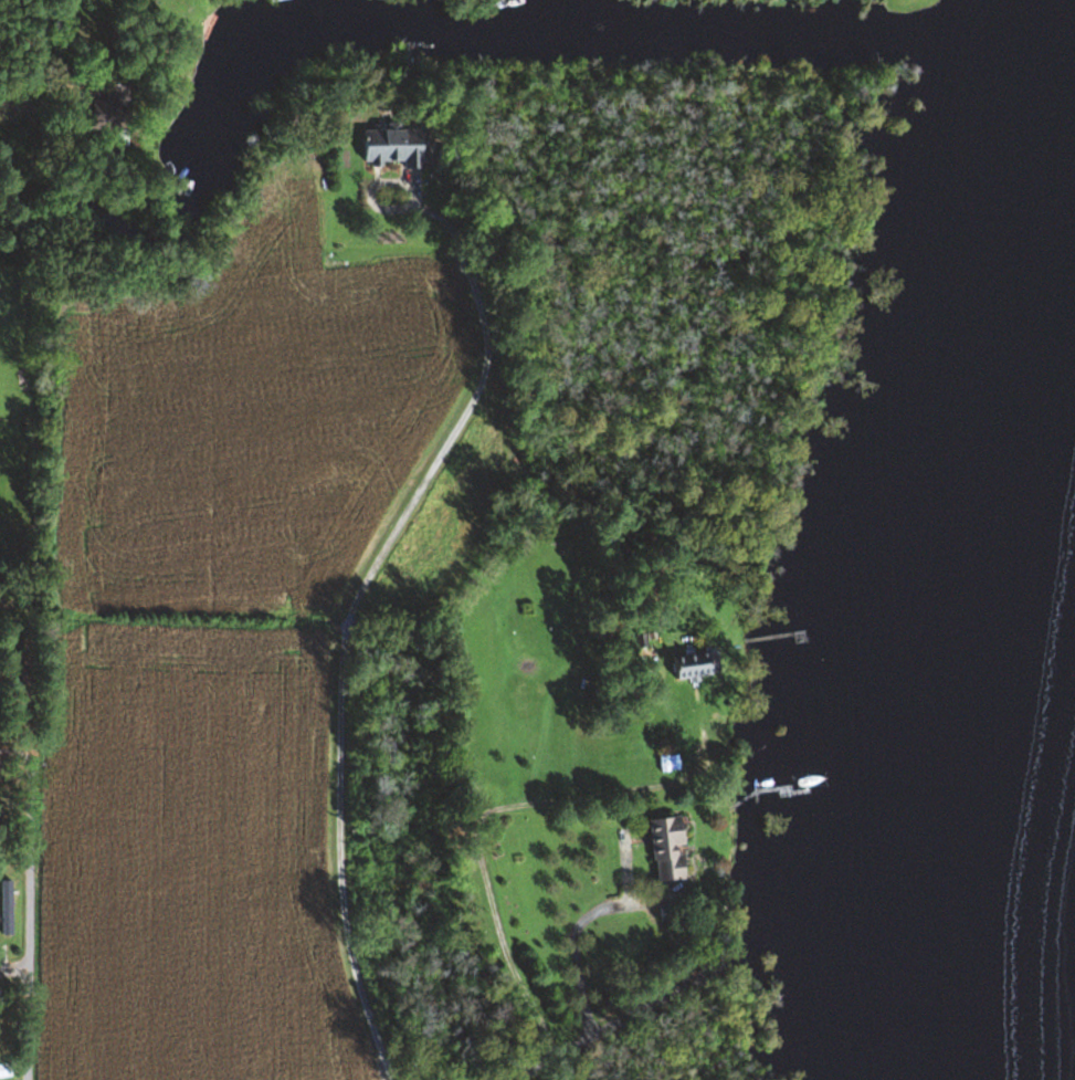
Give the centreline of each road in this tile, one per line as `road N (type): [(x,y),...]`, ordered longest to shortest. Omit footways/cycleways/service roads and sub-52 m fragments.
road 1 (residential): [(511,1079),(716,969)]

